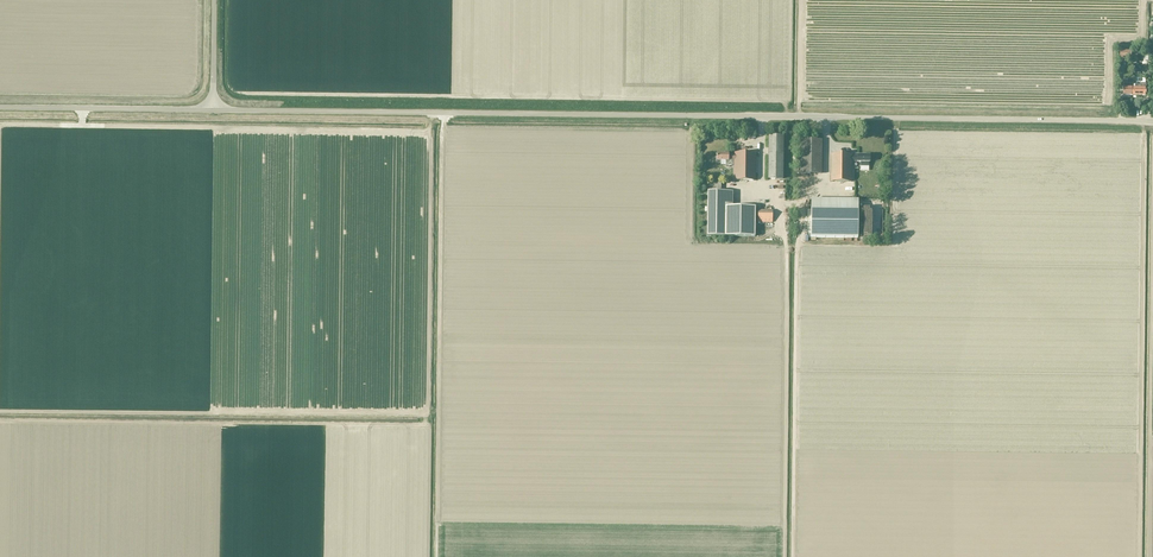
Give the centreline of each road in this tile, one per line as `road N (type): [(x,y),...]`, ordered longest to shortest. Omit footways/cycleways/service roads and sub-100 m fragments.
road 1 (unclassified): [(1152,121),(213,110)]
road 2 (unclassified): [(213,110),(0,107)]

